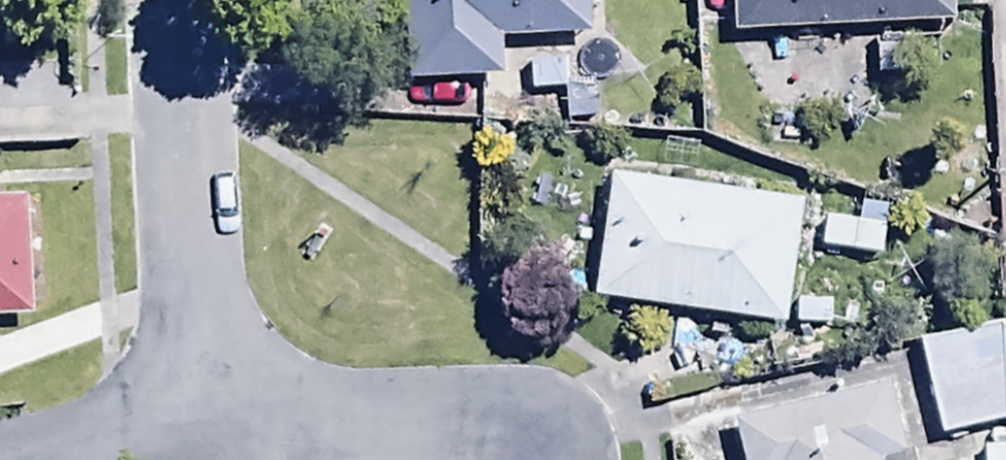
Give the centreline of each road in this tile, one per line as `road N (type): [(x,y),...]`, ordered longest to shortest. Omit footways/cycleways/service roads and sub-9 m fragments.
road 1 (residential): [(172,442),(158,0)]
road 2 (residential): [(172,442),(465,459)]

